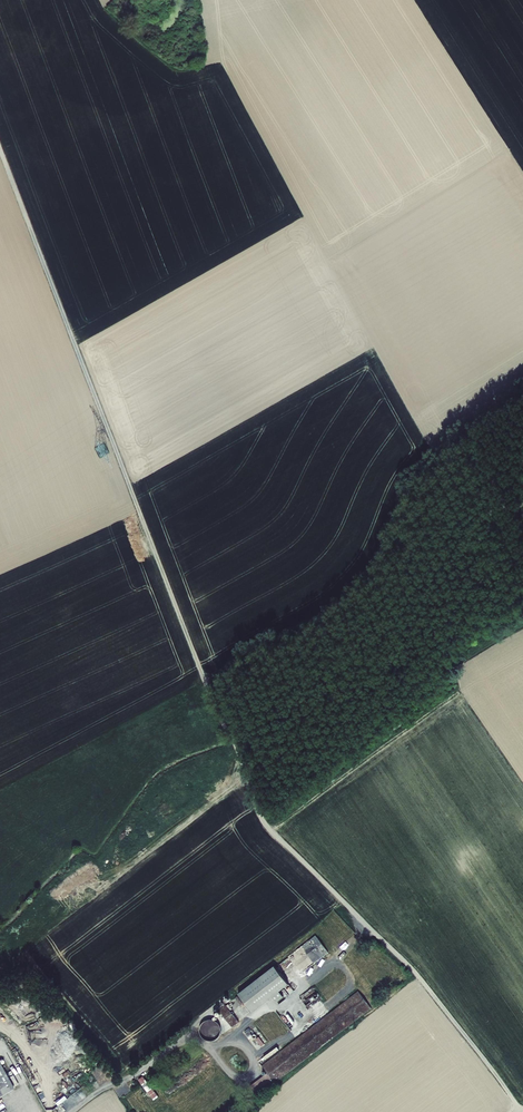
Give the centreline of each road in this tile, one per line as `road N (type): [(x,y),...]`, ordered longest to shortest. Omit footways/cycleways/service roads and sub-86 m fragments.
road 1 (track): [(522,1111),(413,971),(262,818),(0,152)]

